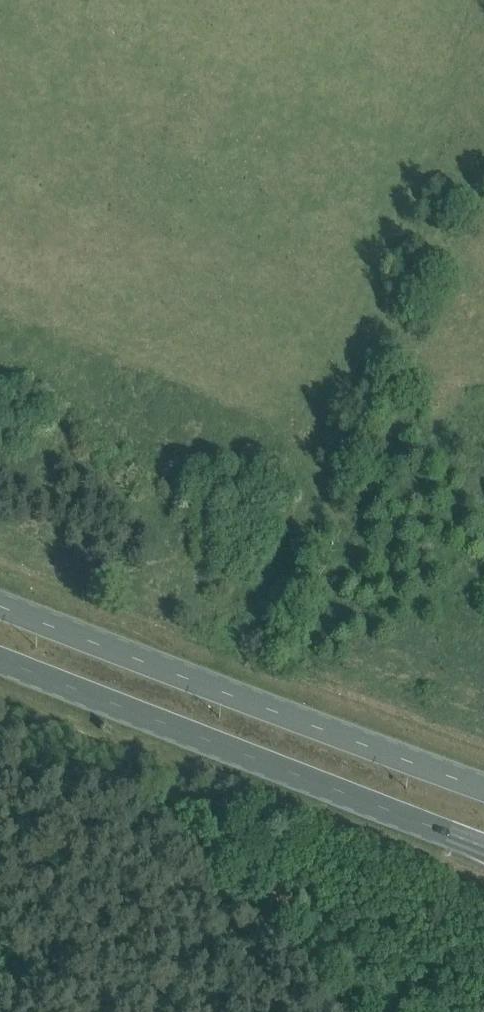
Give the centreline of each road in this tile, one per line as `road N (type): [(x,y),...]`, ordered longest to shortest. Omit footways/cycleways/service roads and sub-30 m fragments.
road 1 (primary): [(0,657),(483,845)]
road 2 (primary): [(483,783),(0,601)]

